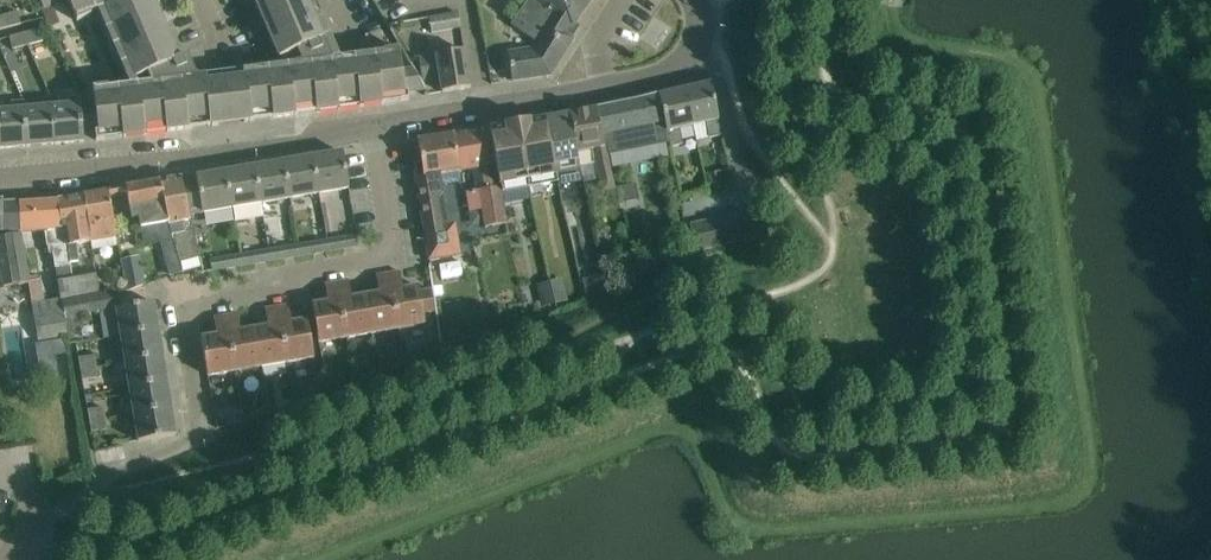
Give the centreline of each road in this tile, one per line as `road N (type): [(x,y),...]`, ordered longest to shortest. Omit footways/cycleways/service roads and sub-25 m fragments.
road 1 (residential): [(28,559),(33,532),(56,506),(201,440),(185,315),(297,286),(315,271),(398,254),(382,122)]
road 2 (residential): [(673,72),(382,122)]
road 3 (residential): [(242,152),(0,179)]
road 4 (residential): [(242,152),(231,81),(198,0)]
road 5 (residential): [(382,122),(242,152)]

